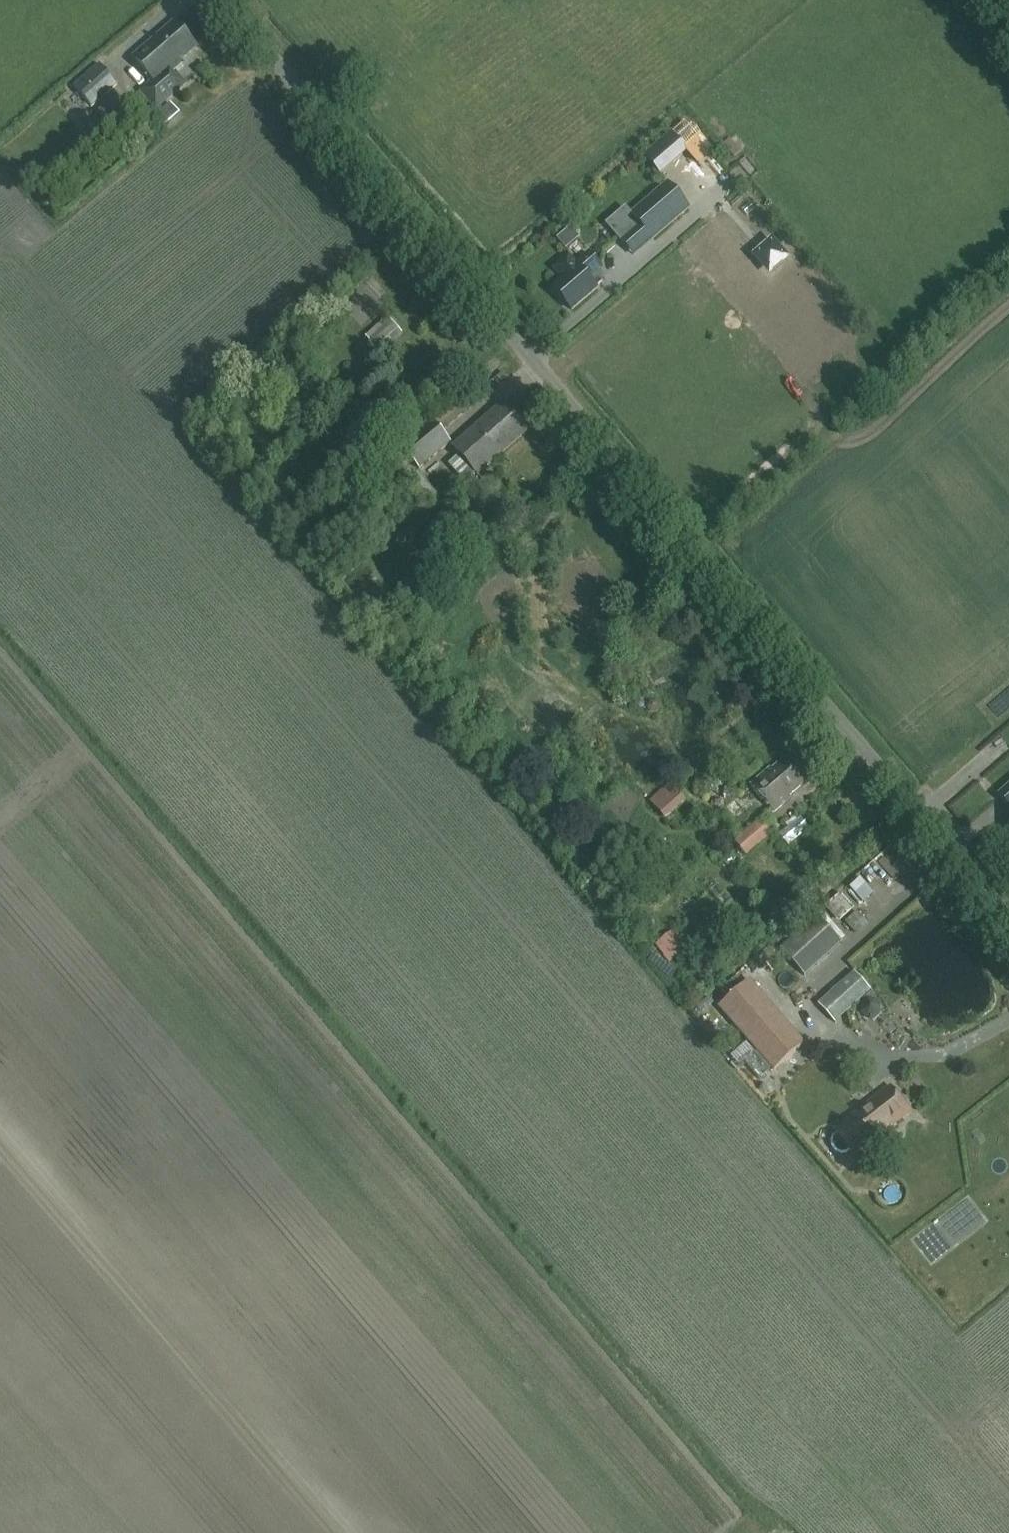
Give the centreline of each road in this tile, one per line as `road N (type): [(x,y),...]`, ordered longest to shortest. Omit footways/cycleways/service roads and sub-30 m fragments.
road 1 (unclassified): [(1008,916),(225,0)]

